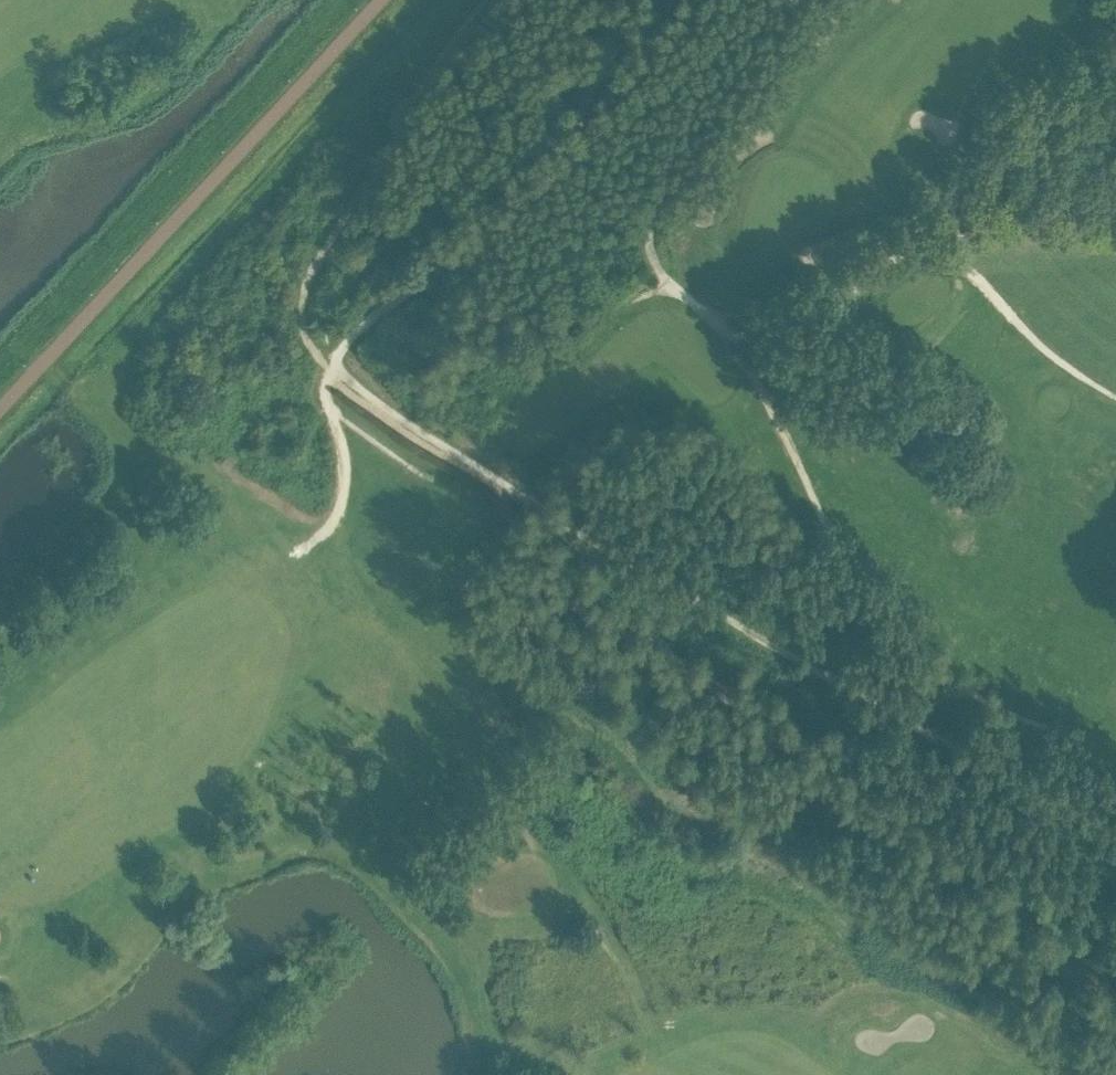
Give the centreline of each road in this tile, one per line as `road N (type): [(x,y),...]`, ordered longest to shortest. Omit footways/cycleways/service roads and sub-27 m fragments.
road 1 (track): [(1018,106),(1090,224)]

